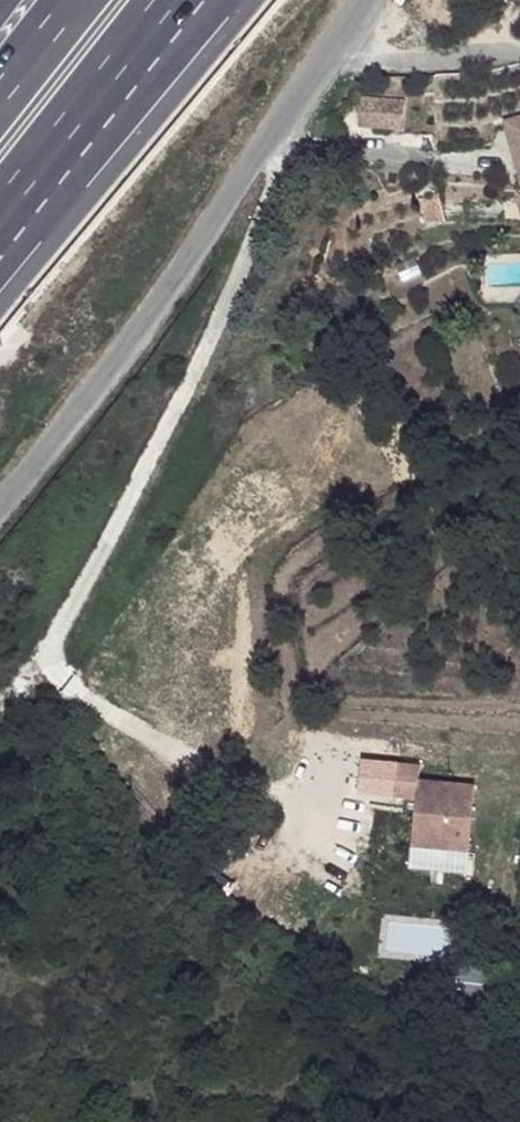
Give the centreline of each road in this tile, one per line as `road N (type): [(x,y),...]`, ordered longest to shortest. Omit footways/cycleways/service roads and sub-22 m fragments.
road 1 (unclassified): [(338,28),(0,495)]
road 2 (motorway): [(0,222),(176,0)]
road 3 (residential): [(519,55),(373,58),(338,28)]

